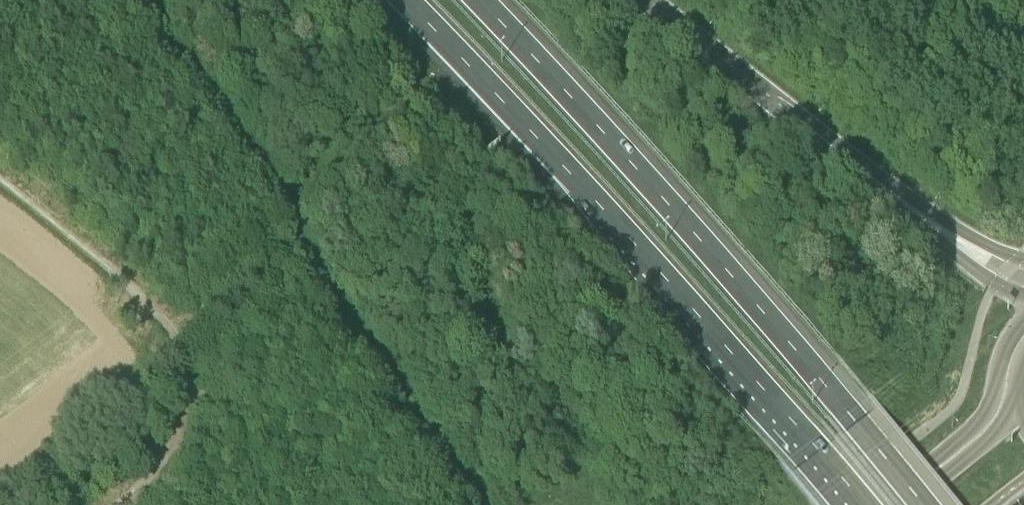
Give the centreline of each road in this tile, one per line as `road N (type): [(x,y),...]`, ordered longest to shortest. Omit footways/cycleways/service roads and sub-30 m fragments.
road 1 (trunk): [(408,0),(693,307),(863,504)]
road 2 (trunk): [(924,504),(483,0)]
road 3 (trunk): [(921,225),(639,0)]
road 4 (primary): [(1023,319),(1003,352),(989,409),(937,467)]
road 5 (trunk): [(1023,301),(921,225)]

